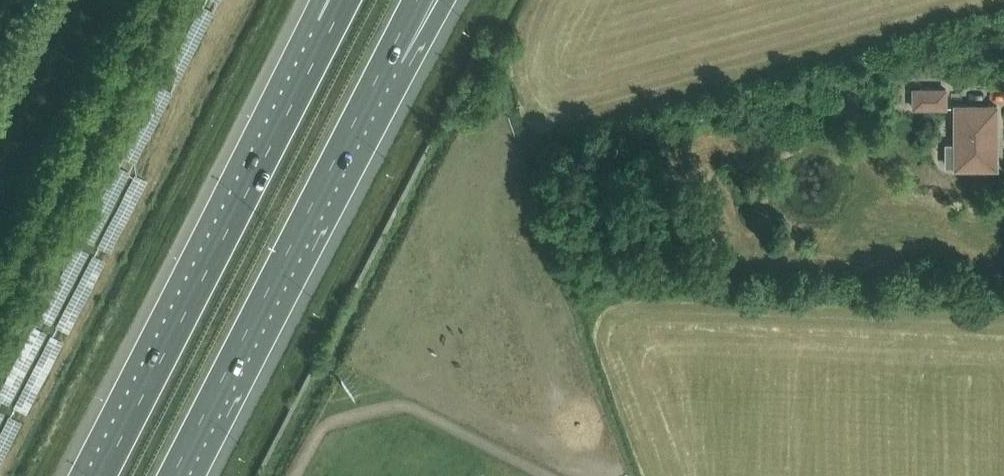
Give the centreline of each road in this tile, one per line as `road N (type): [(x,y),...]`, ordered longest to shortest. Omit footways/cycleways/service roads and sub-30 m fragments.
road 1 (motorway): [(330,25),(101,475)]
road 2 (motorway): [(171,475),(386,57)]

